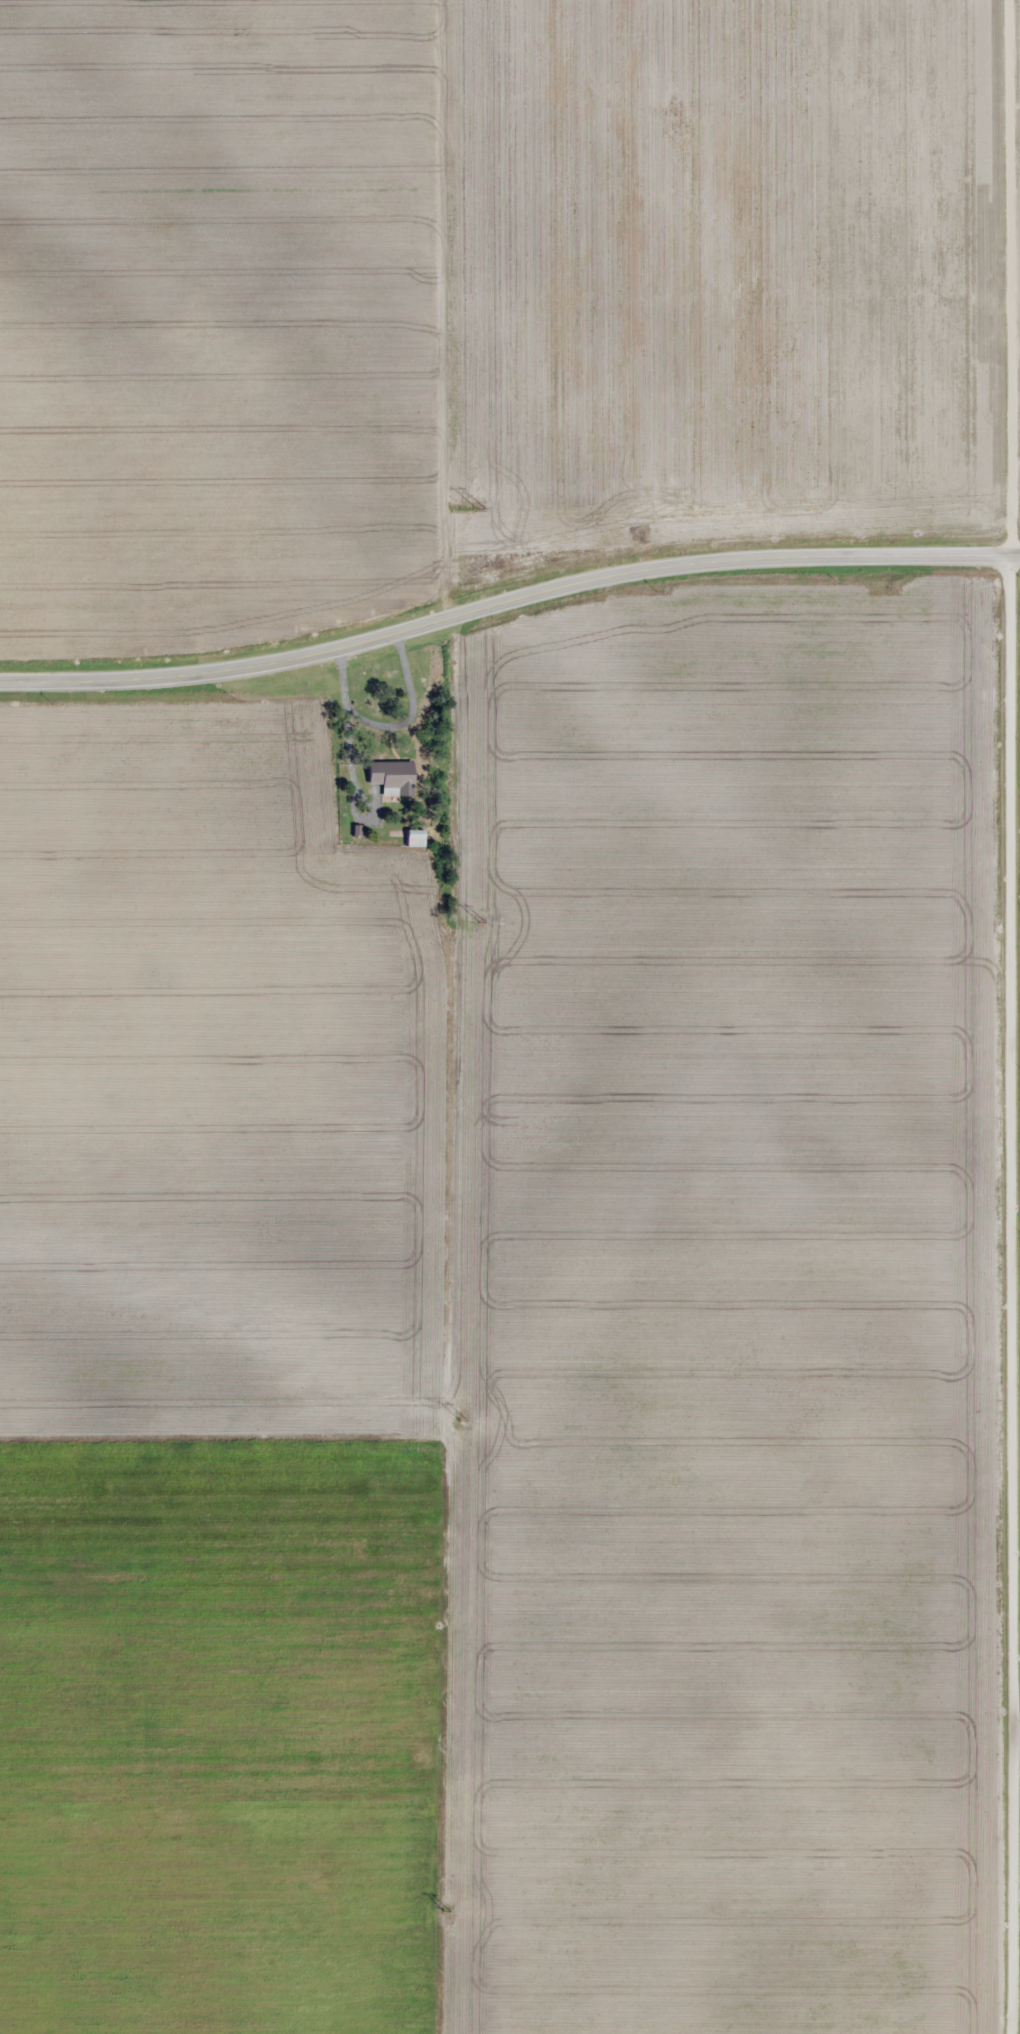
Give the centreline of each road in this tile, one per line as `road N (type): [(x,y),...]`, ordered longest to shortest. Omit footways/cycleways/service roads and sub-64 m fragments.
road 1 (residential): [(1013,2033),(1012,0)]
road 2 (tertiary): [(0,683),(169,680),(289,666),(518,597),(649,568),(1019,555)]

